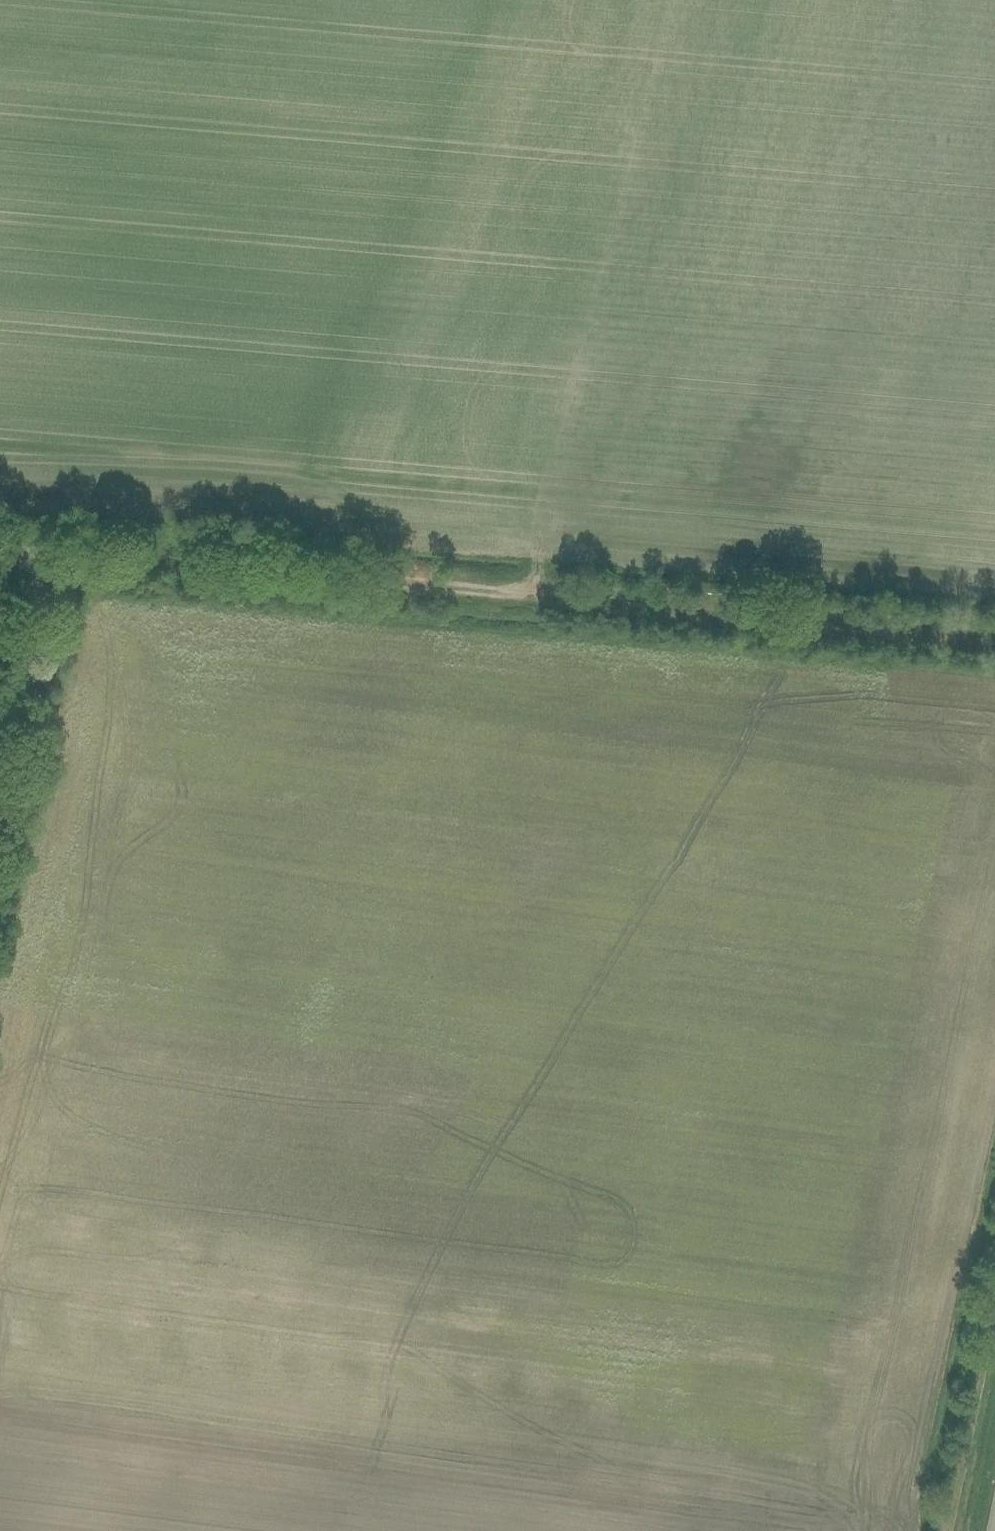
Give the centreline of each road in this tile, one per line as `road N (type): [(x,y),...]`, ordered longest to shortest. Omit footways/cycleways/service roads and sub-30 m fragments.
road 1 (track): [(2,555),(31,586),(0,737)]

